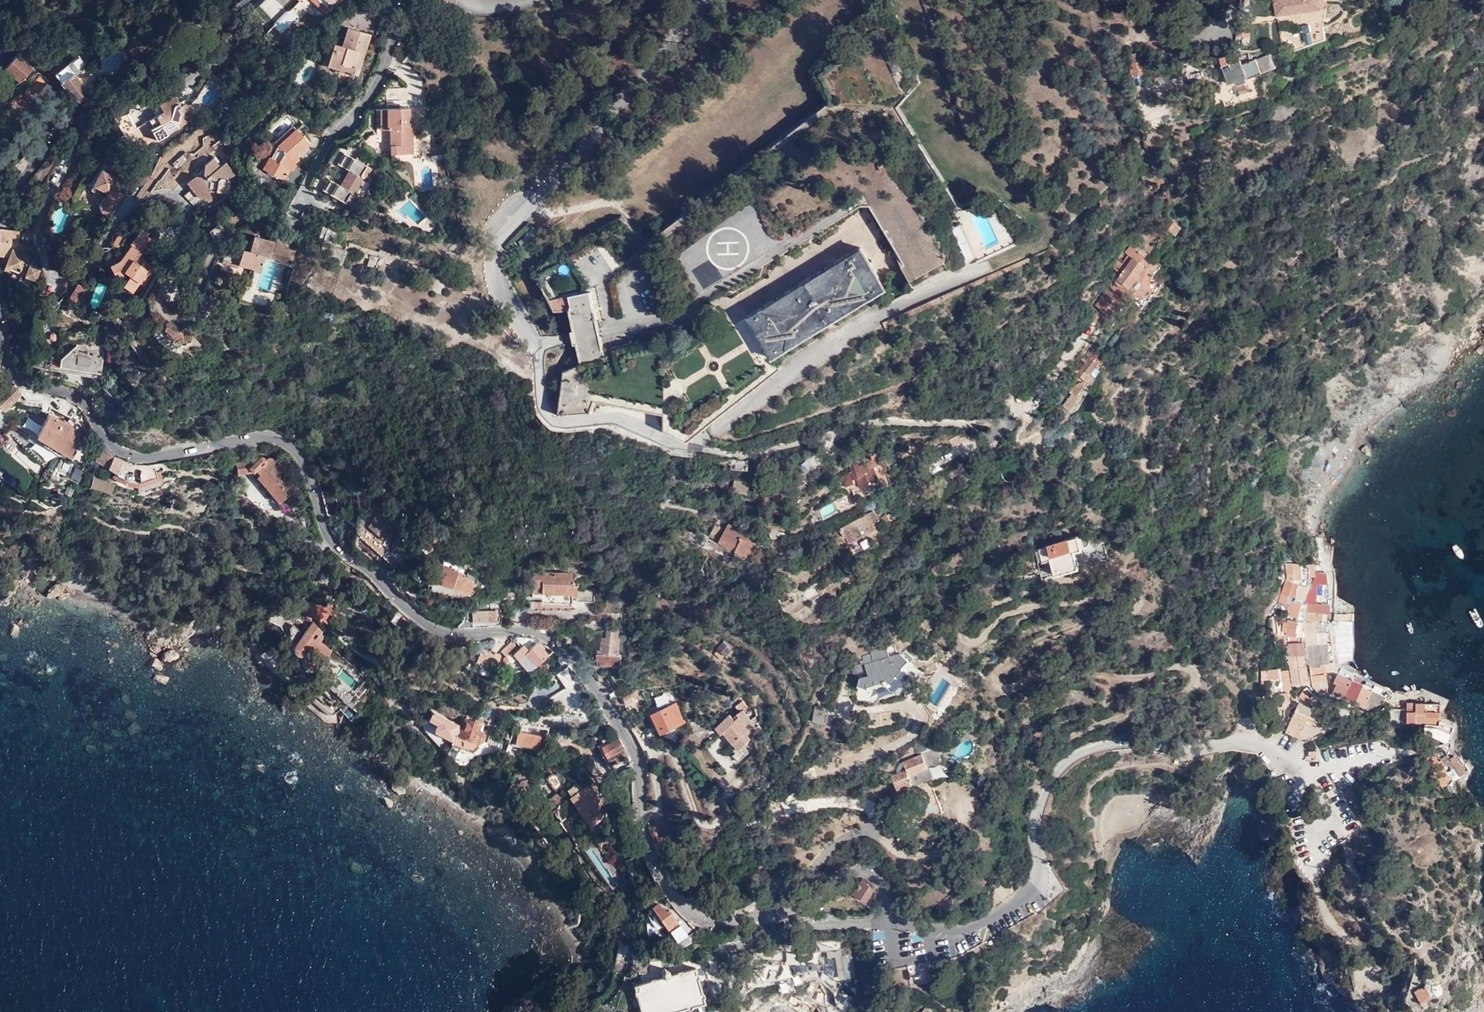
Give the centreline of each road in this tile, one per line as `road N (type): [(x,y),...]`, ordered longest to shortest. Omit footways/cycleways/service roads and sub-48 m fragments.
road 1 (residential): [(0,319),(15,374),(76,398),(118,450),(150,458),(256,437),(283,441),(308,470),(329,541),(421,621),(458,635),(535,633),(563,649),(632,748),(649,852),(693,915),(725,923),(760,918),(784,911),(827,878),(863,873),(884,891),(885,923)]
road 2 (residential): [(707,0),(493,249),(494,276),(533,344),(547,414),(562,423),(617,419),(684,447),(742,455),(878,423),(1010,424)]
road 3 (residential): [(885,923),(969,927),(1027,894),(1039,876),(1034,830),(1044,792),(1061,767),(1086,752),(1246,742),(1304,770),(1386,754)]
road 4 (residential): [(252,0),(180,58),(70,117),(0,206)]
road 5 (residential): [(389,0),(381,76),(328,143),(302,198)]
road 6 (residential): [(720,950),(814,927),(885,923)]

